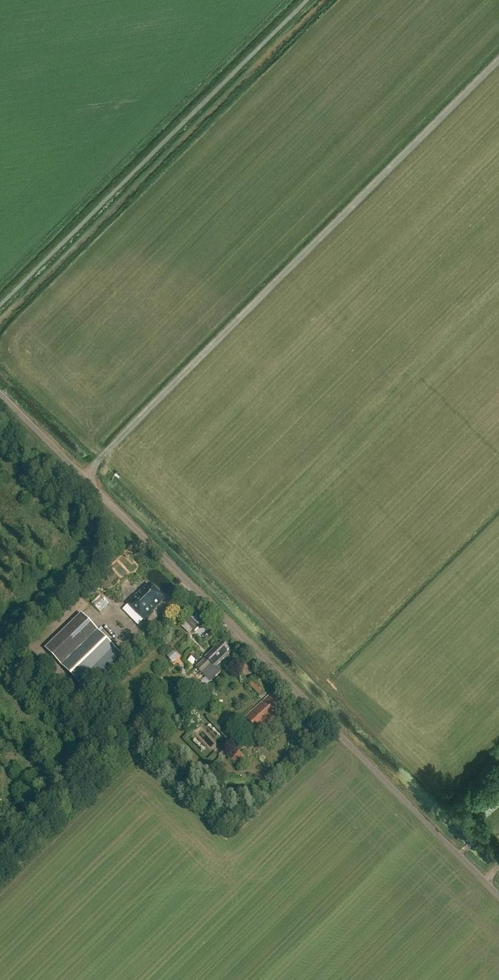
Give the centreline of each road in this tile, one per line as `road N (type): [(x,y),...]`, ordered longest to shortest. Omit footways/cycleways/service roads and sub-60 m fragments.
road 1 (unclassified): [(498,896),(0,393)]
road 2 (track): [(83,479),(498,60)]

